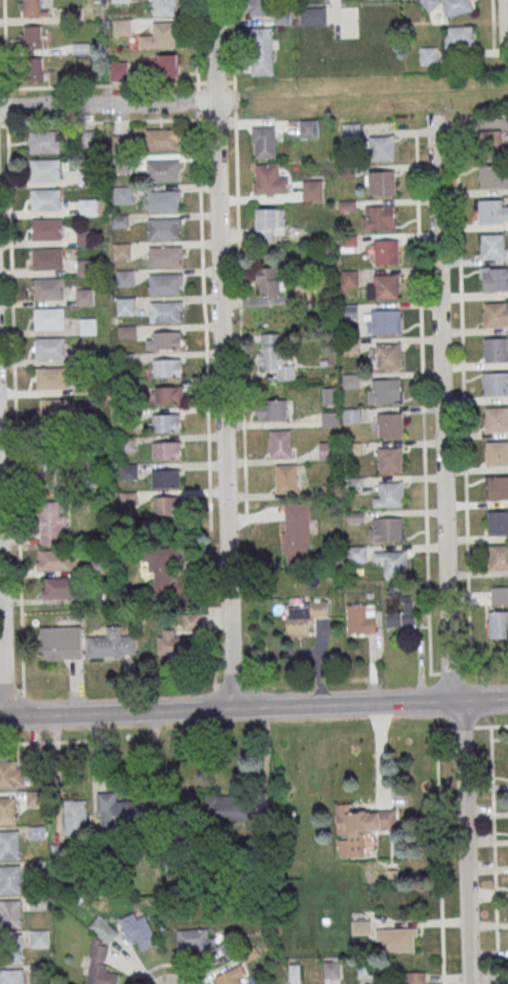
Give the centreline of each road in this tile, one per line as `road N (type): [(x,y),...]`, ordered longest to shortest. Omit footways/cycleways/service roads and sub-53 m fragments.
road 1 (residential): [(468,983),(461,726),(450,672),(436,119)]
road 2 (residential): [(232,710),(212,0)]
road 3 (tertiary): [(507,700),(0,718)]
road 4 (residential): [(215,101),(0,107)]
road 5 (residential): [(4,718),(0,556)]

